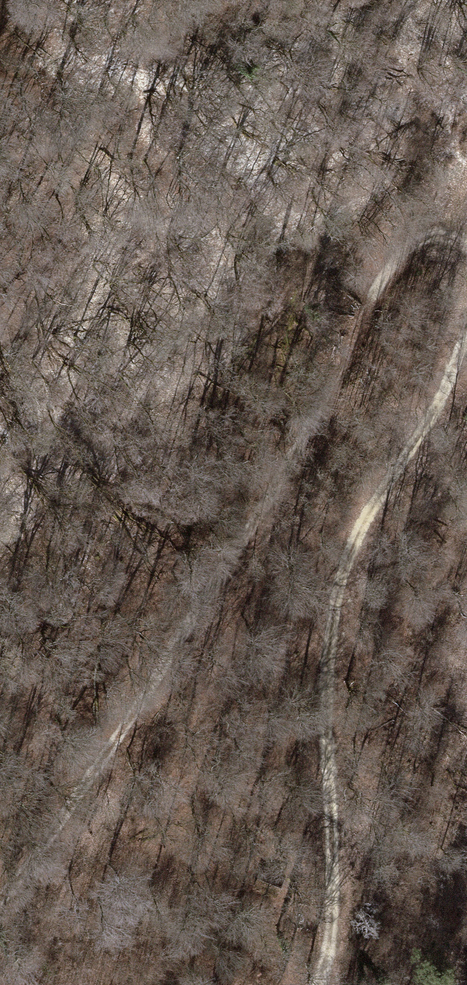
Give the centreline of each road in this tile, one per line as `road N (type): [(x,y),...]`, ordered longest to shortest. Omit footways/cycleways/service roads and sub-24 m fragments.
road 1 (track): [(0,911),(54,847),(231,575),(398,264),(438,237),(466,254)]
road 2 (track): [(466,313),(446,392),(375,497),(338,610),(329,767),(337,889),(320,984)]

